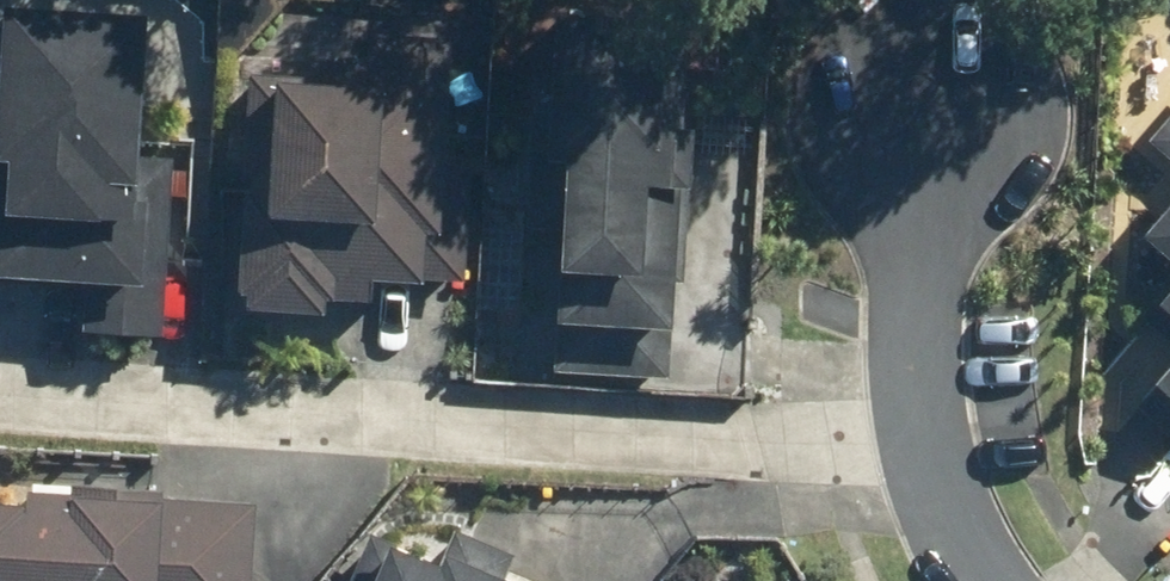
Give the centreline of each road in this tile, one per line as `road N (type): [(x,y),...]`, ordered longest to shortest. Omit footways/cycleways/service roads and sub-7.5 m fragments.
road 1 (residential): [(932,461),(0,394)]
road 2 (residential): [(910,109),(916,342),(932,461)]
road 3 (residential): [(932,461),(967,555),(987,580)]

